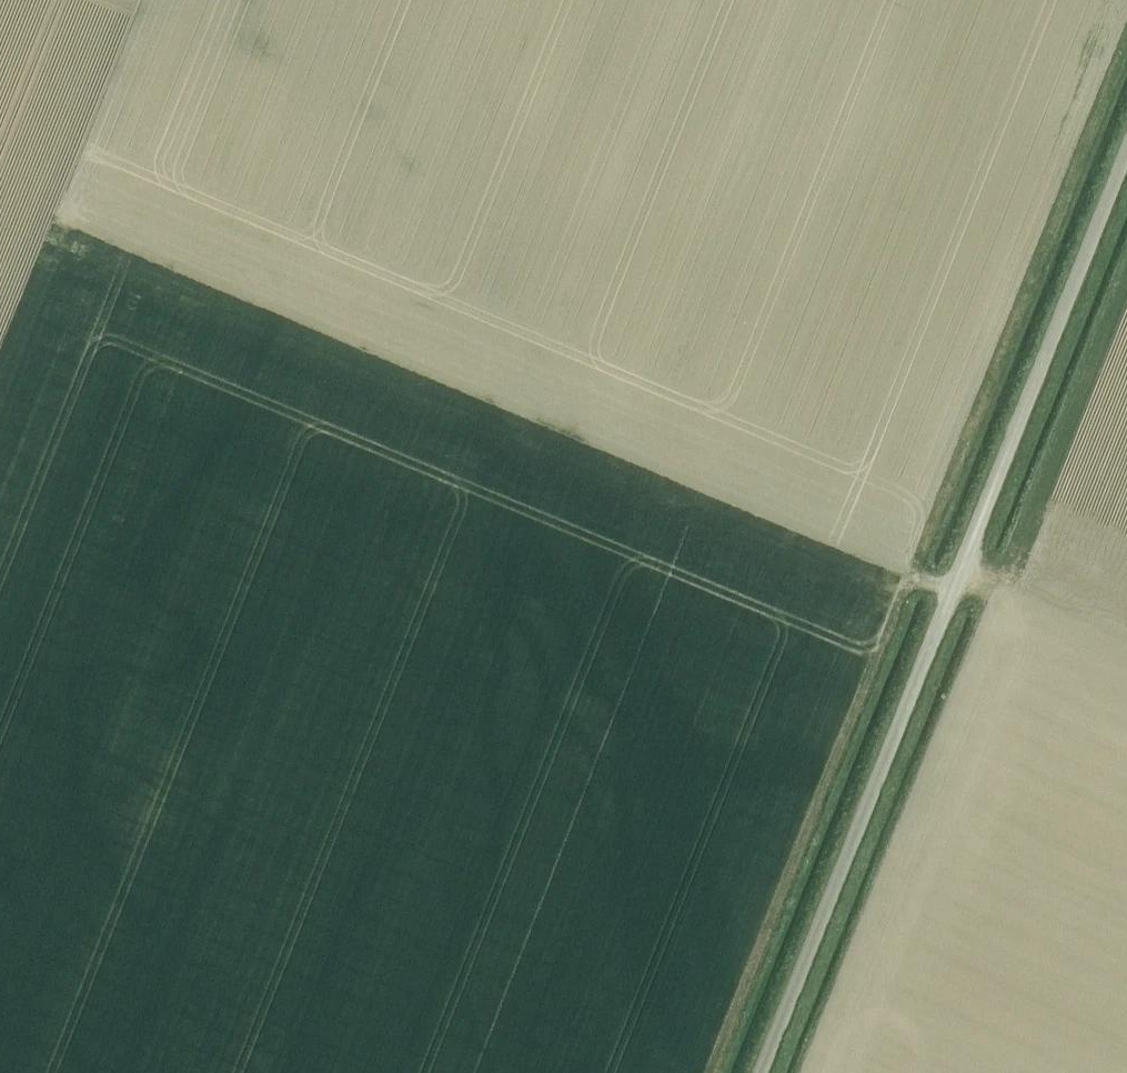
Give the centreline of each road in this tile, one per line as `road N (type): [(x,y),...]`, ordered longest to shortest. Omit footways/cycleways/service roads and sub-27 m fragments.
road 1 (unclassified): [(763,1072),(1126,139)]

